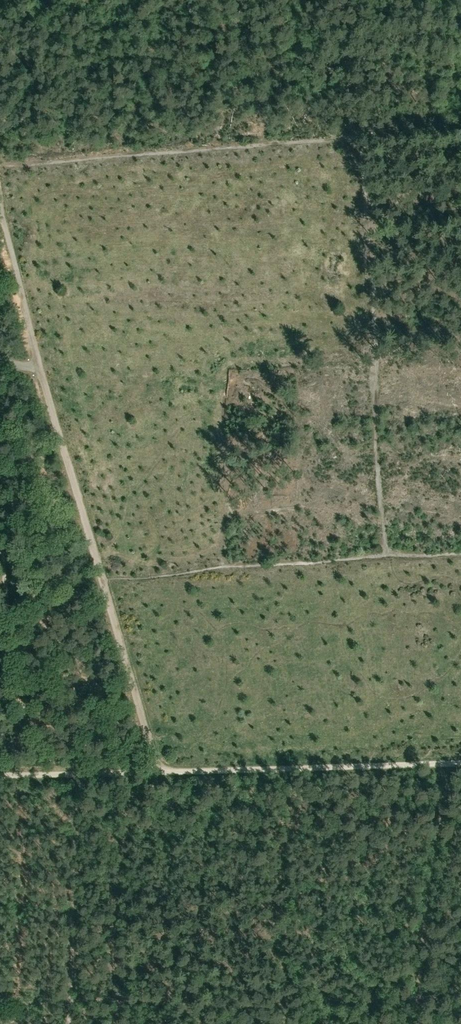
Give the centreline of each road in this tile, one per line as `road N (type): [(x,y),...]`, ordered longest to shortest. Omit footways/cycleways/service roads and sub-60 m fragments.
road 1 (track): [(0,202),(156,772)]
road 2 (track): [(0,172),(460,142)]
road 3 (track): [(156,772),(460,762)]
road 4 (track): [(386,562),(372,314)]
road 5 (track): [(372,314),(365,146)]

